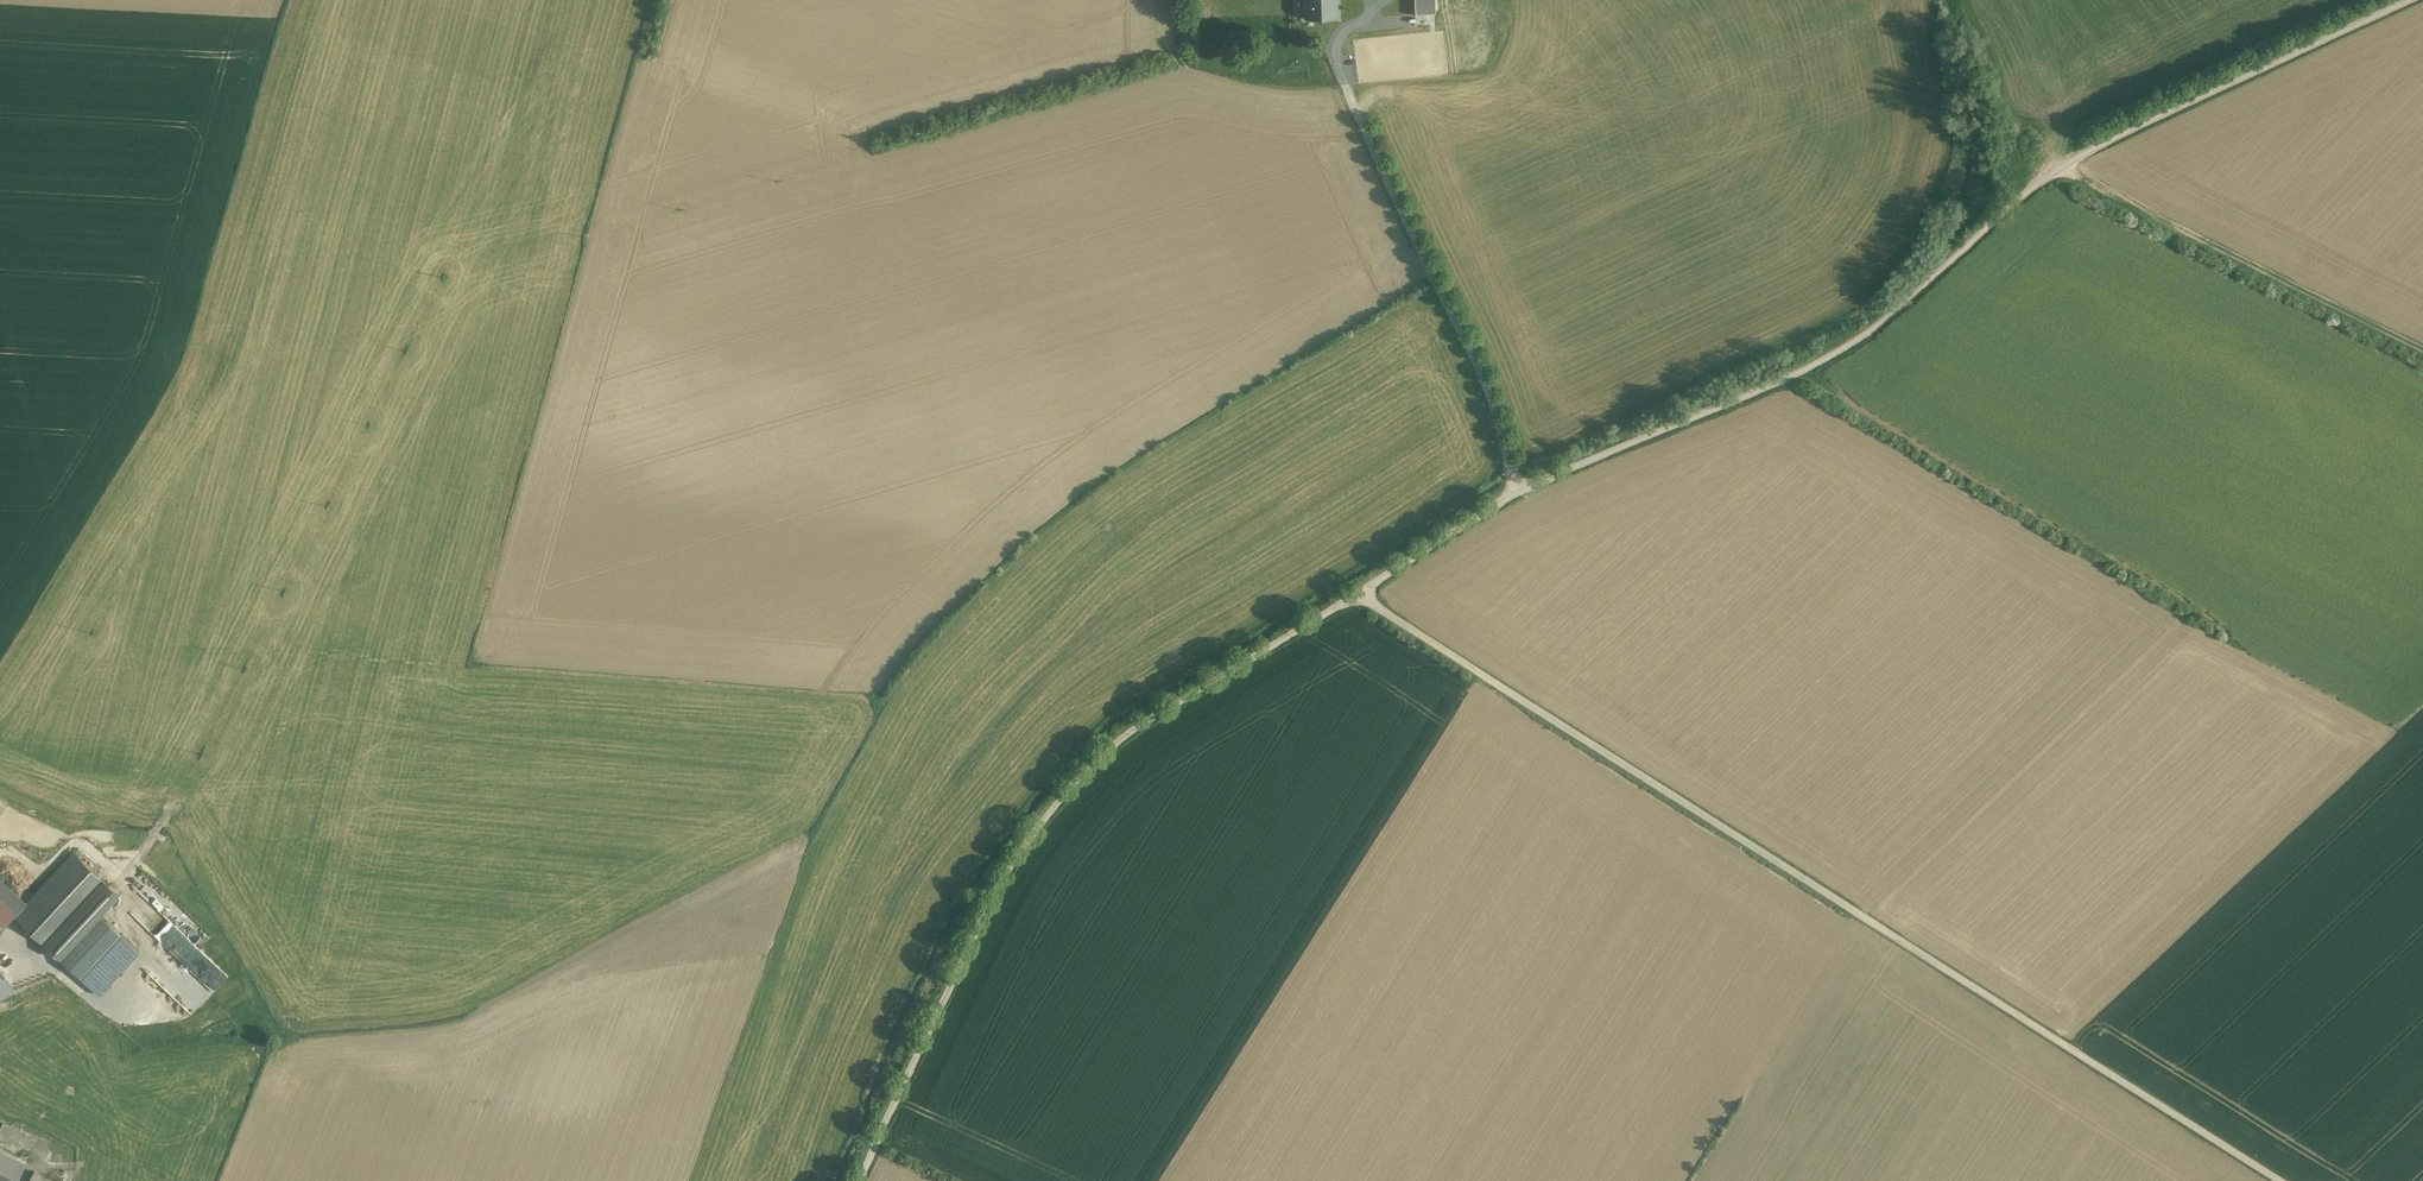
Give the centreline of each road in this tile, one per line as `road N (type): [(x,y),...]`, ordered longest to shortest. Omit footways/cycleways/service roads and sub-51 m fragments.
road 1 (unclassified): [(2408,0),(2090,147),(2024,192),(1861,340),(1742,401),(1519,492),(1088,763),(1000,877),(860,1180)]
road 2 (track): [(1358,596),(2280,1180)]

